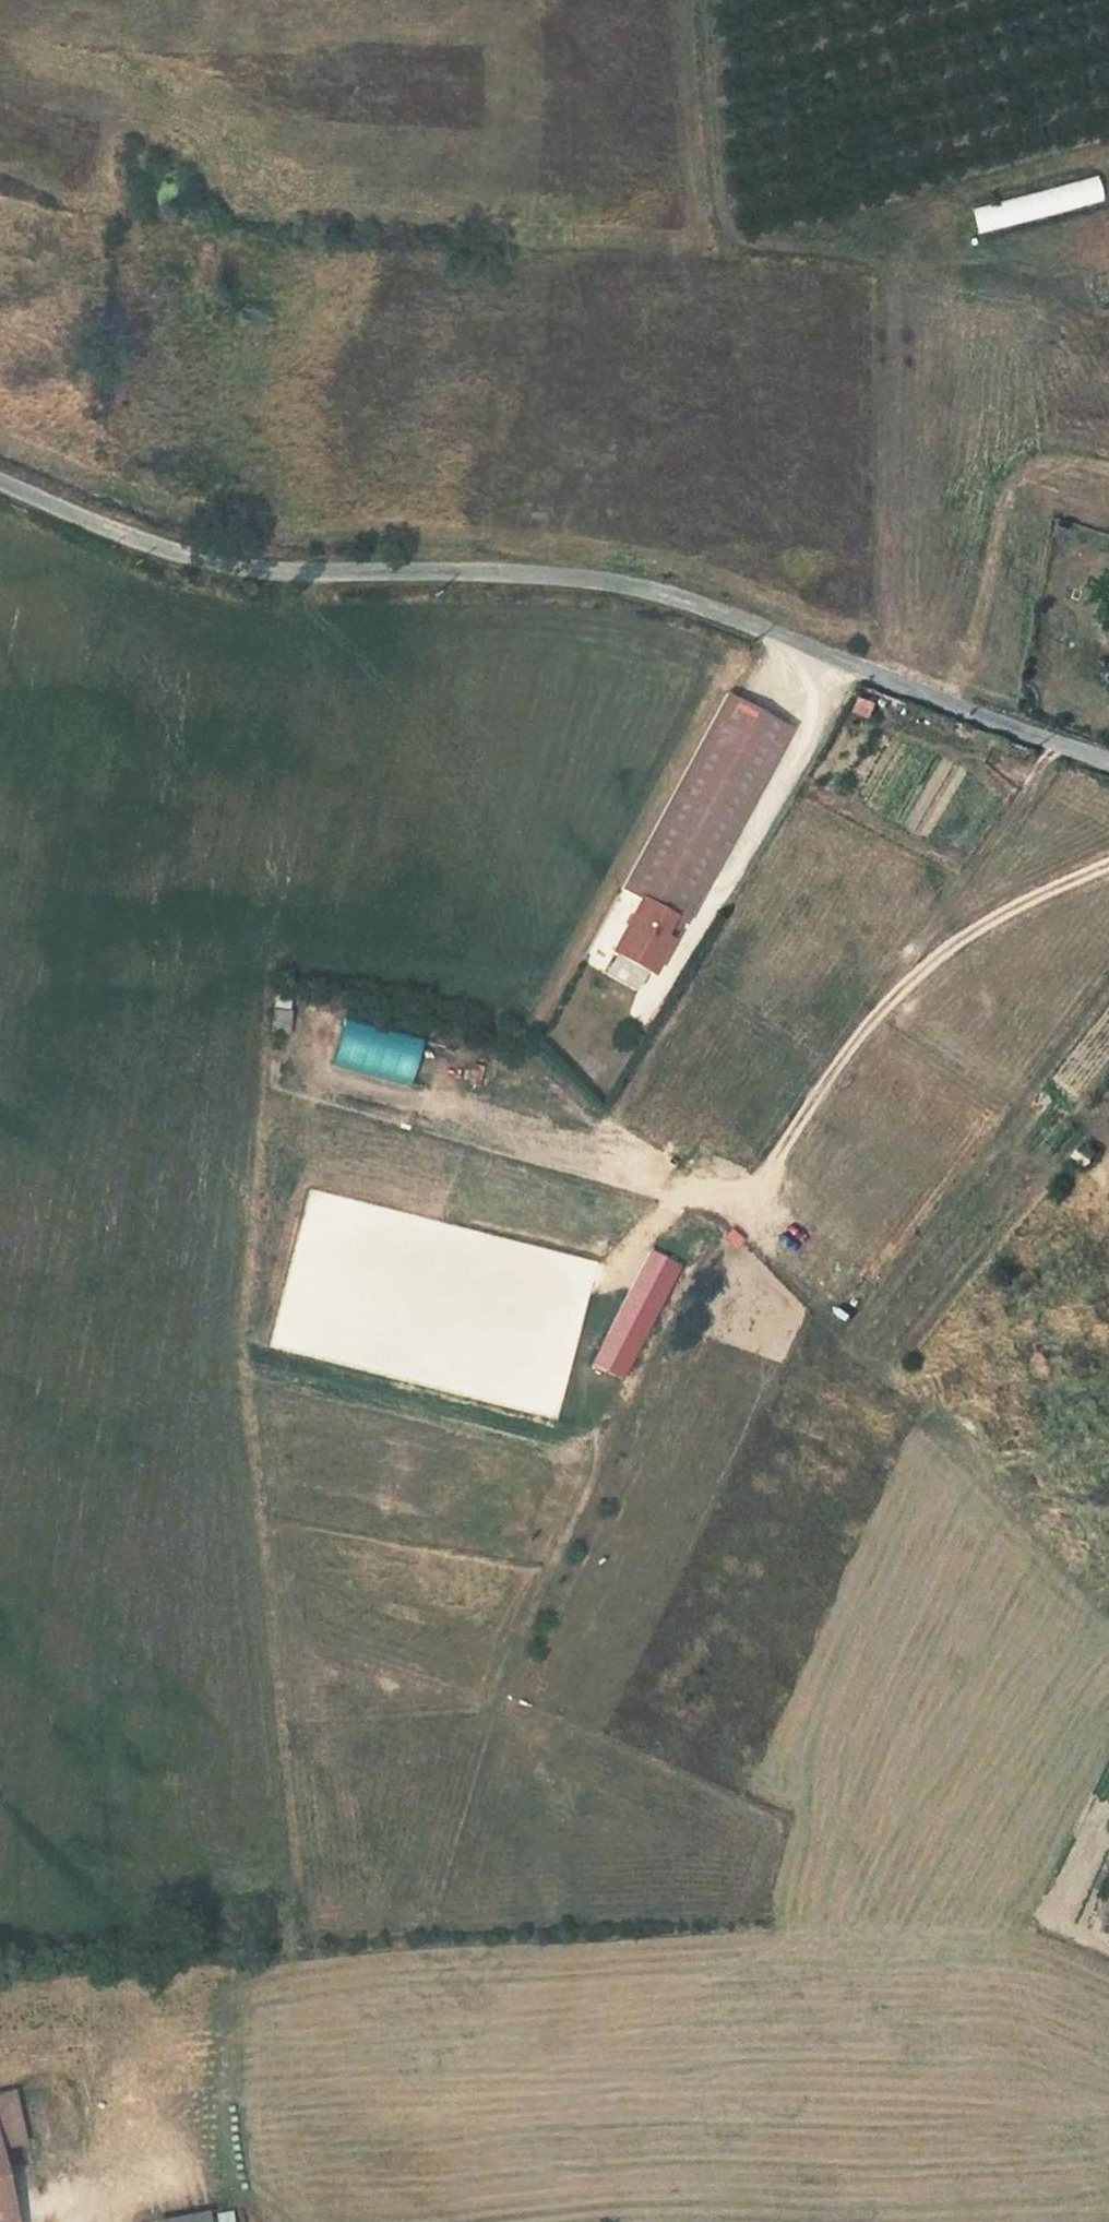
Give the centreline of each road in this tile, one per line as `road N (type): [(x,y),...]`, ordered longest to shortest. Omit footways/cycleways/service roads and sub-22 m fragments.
road 1 (unclassified): [(0,485),(213,565),(556,579),(675,598),(1108,762)]

